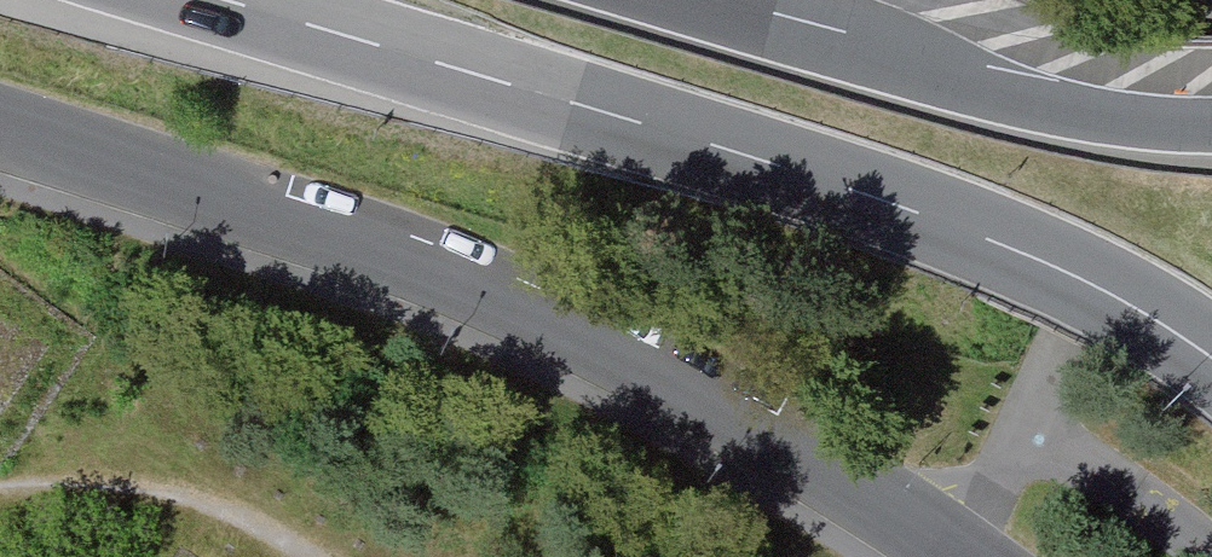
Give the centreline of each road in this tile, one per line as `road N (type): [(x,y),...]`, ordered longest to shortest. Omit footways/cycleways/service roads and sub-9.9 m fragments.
road 1 (unclassified): [(959,556),(582,322),(76,144),(0,125)]
road 2 (motorway): [(223,0),(707,143),(1029,256)]
road 3 (motorway): [(1091,115),(734,0)]
road 4 (motorway): [(1029,256),(1110,294),(1211,360)]
road 5 (motorway): [(1211,128),(1091,115)]

